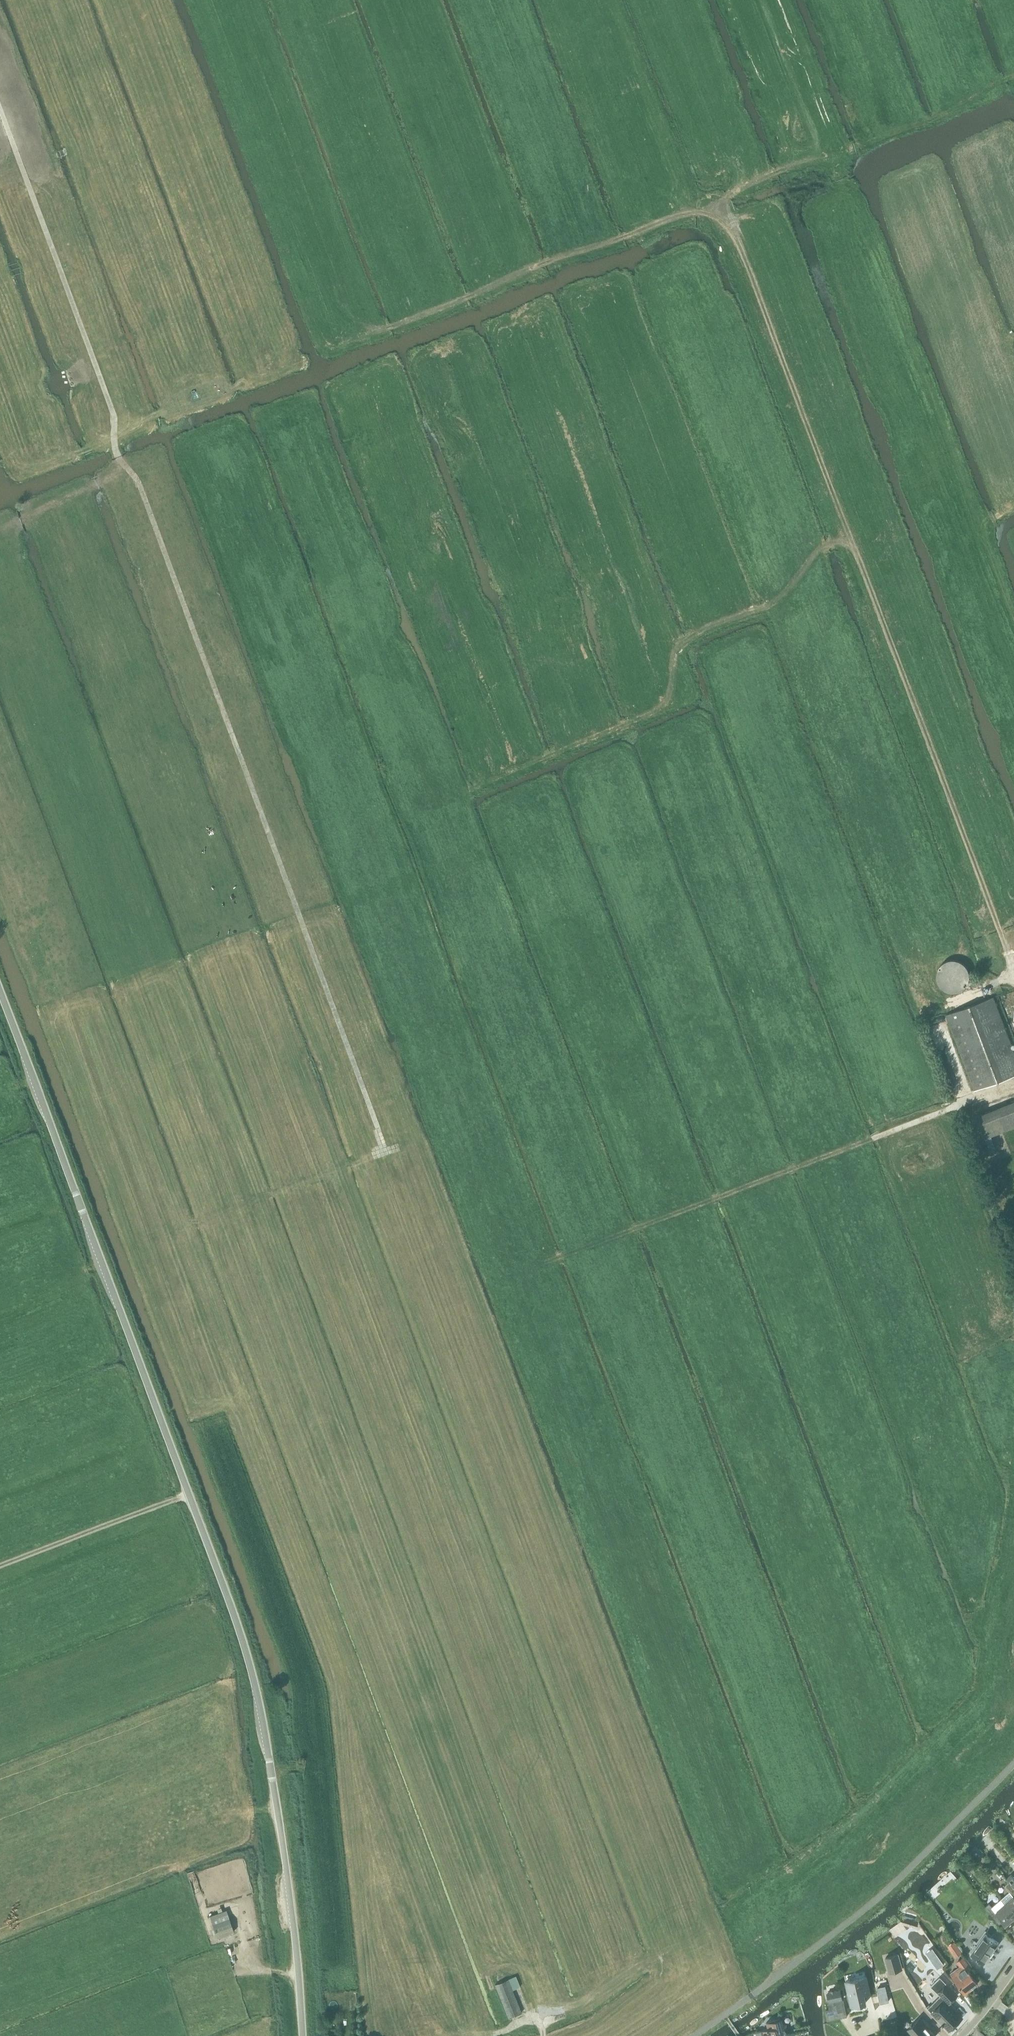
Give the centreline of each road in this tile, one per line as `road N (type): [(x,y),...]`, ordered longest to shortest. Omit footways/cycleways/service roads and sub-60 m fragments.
road 1 (track): [(387,1154),(139,483),(117,453),(114,413),(0,109)]
road 2 (residential): [(303,2035),(281,1824),(251,1666),(0,991)]
road 3 (track): [(1010,954),(742,251),(712,215),(687,212),(592,244)]
road 4 (track): [(190,1495),(0,1568)]

